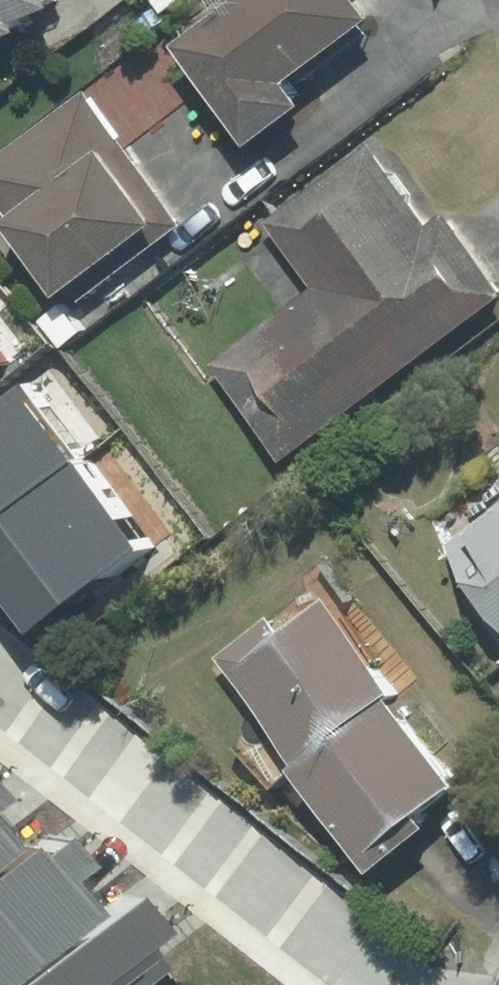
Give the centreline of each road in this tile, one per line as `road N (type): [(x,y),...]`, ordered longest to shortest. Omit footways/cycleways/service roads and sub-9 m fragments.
road 1 (residential): [(0,687),(398,984)]

